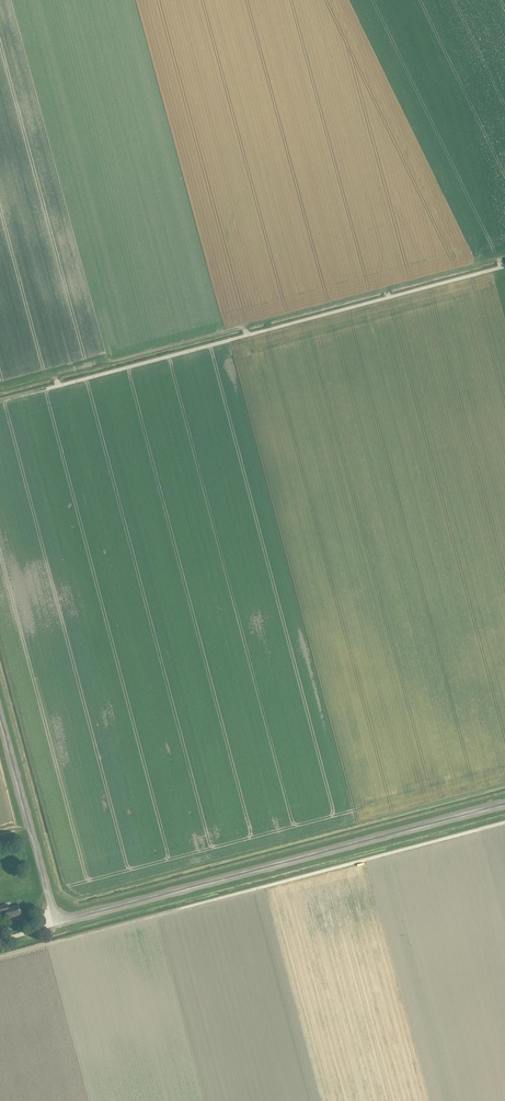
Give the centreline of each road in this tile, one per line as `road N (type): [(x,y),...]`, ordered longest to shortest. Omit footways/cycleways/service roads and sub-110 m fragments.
road 1 (unclassified): [(504,803),(56,920),(0,714)]

